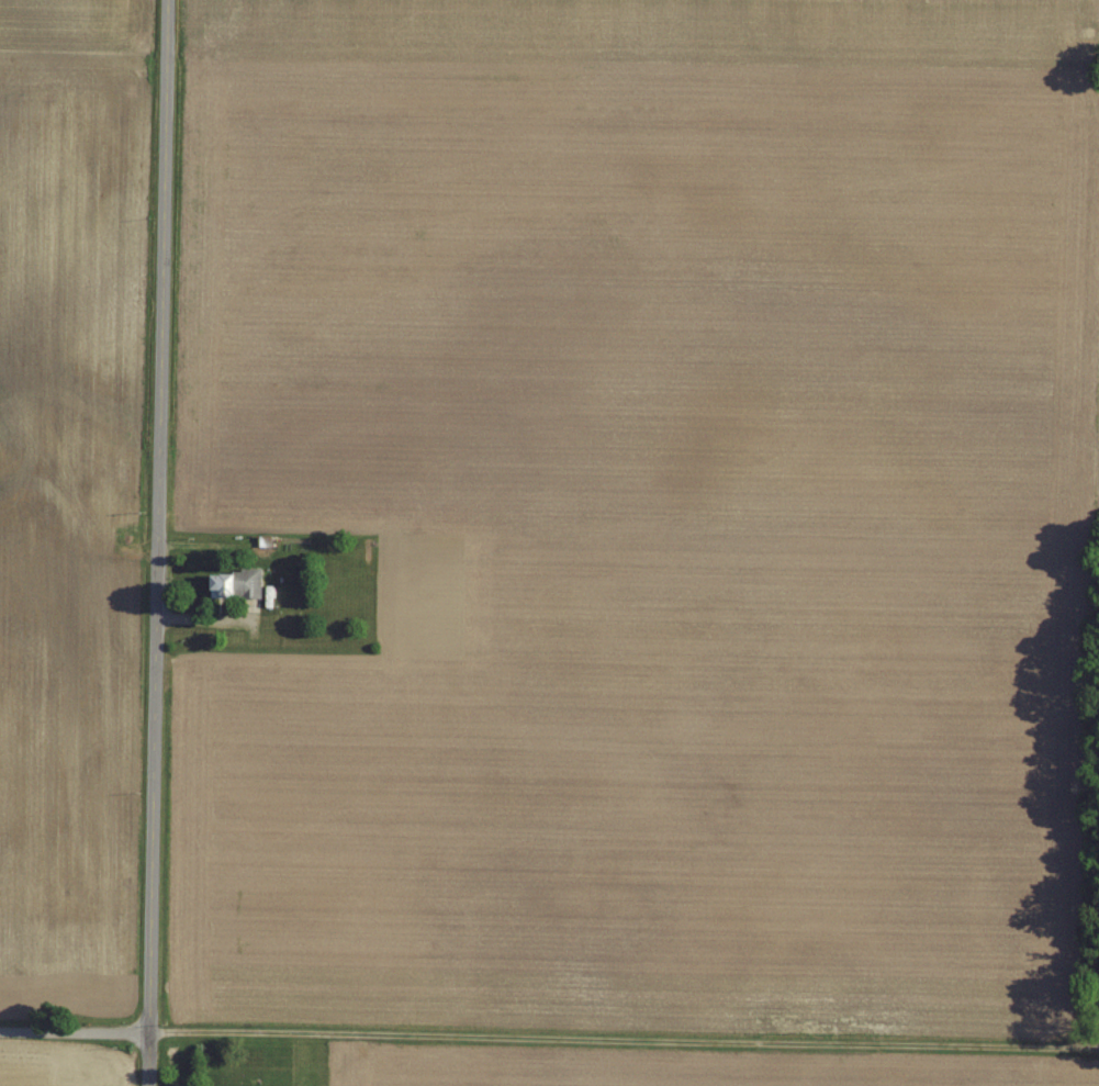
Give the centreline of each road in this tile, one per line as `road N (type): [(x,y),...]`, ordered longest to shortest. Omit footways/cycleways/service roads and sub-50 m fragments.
road 1 (residential): [(146,1085),(165,0)]
road 2 (residential): [(147,1033),(0,1032)]

